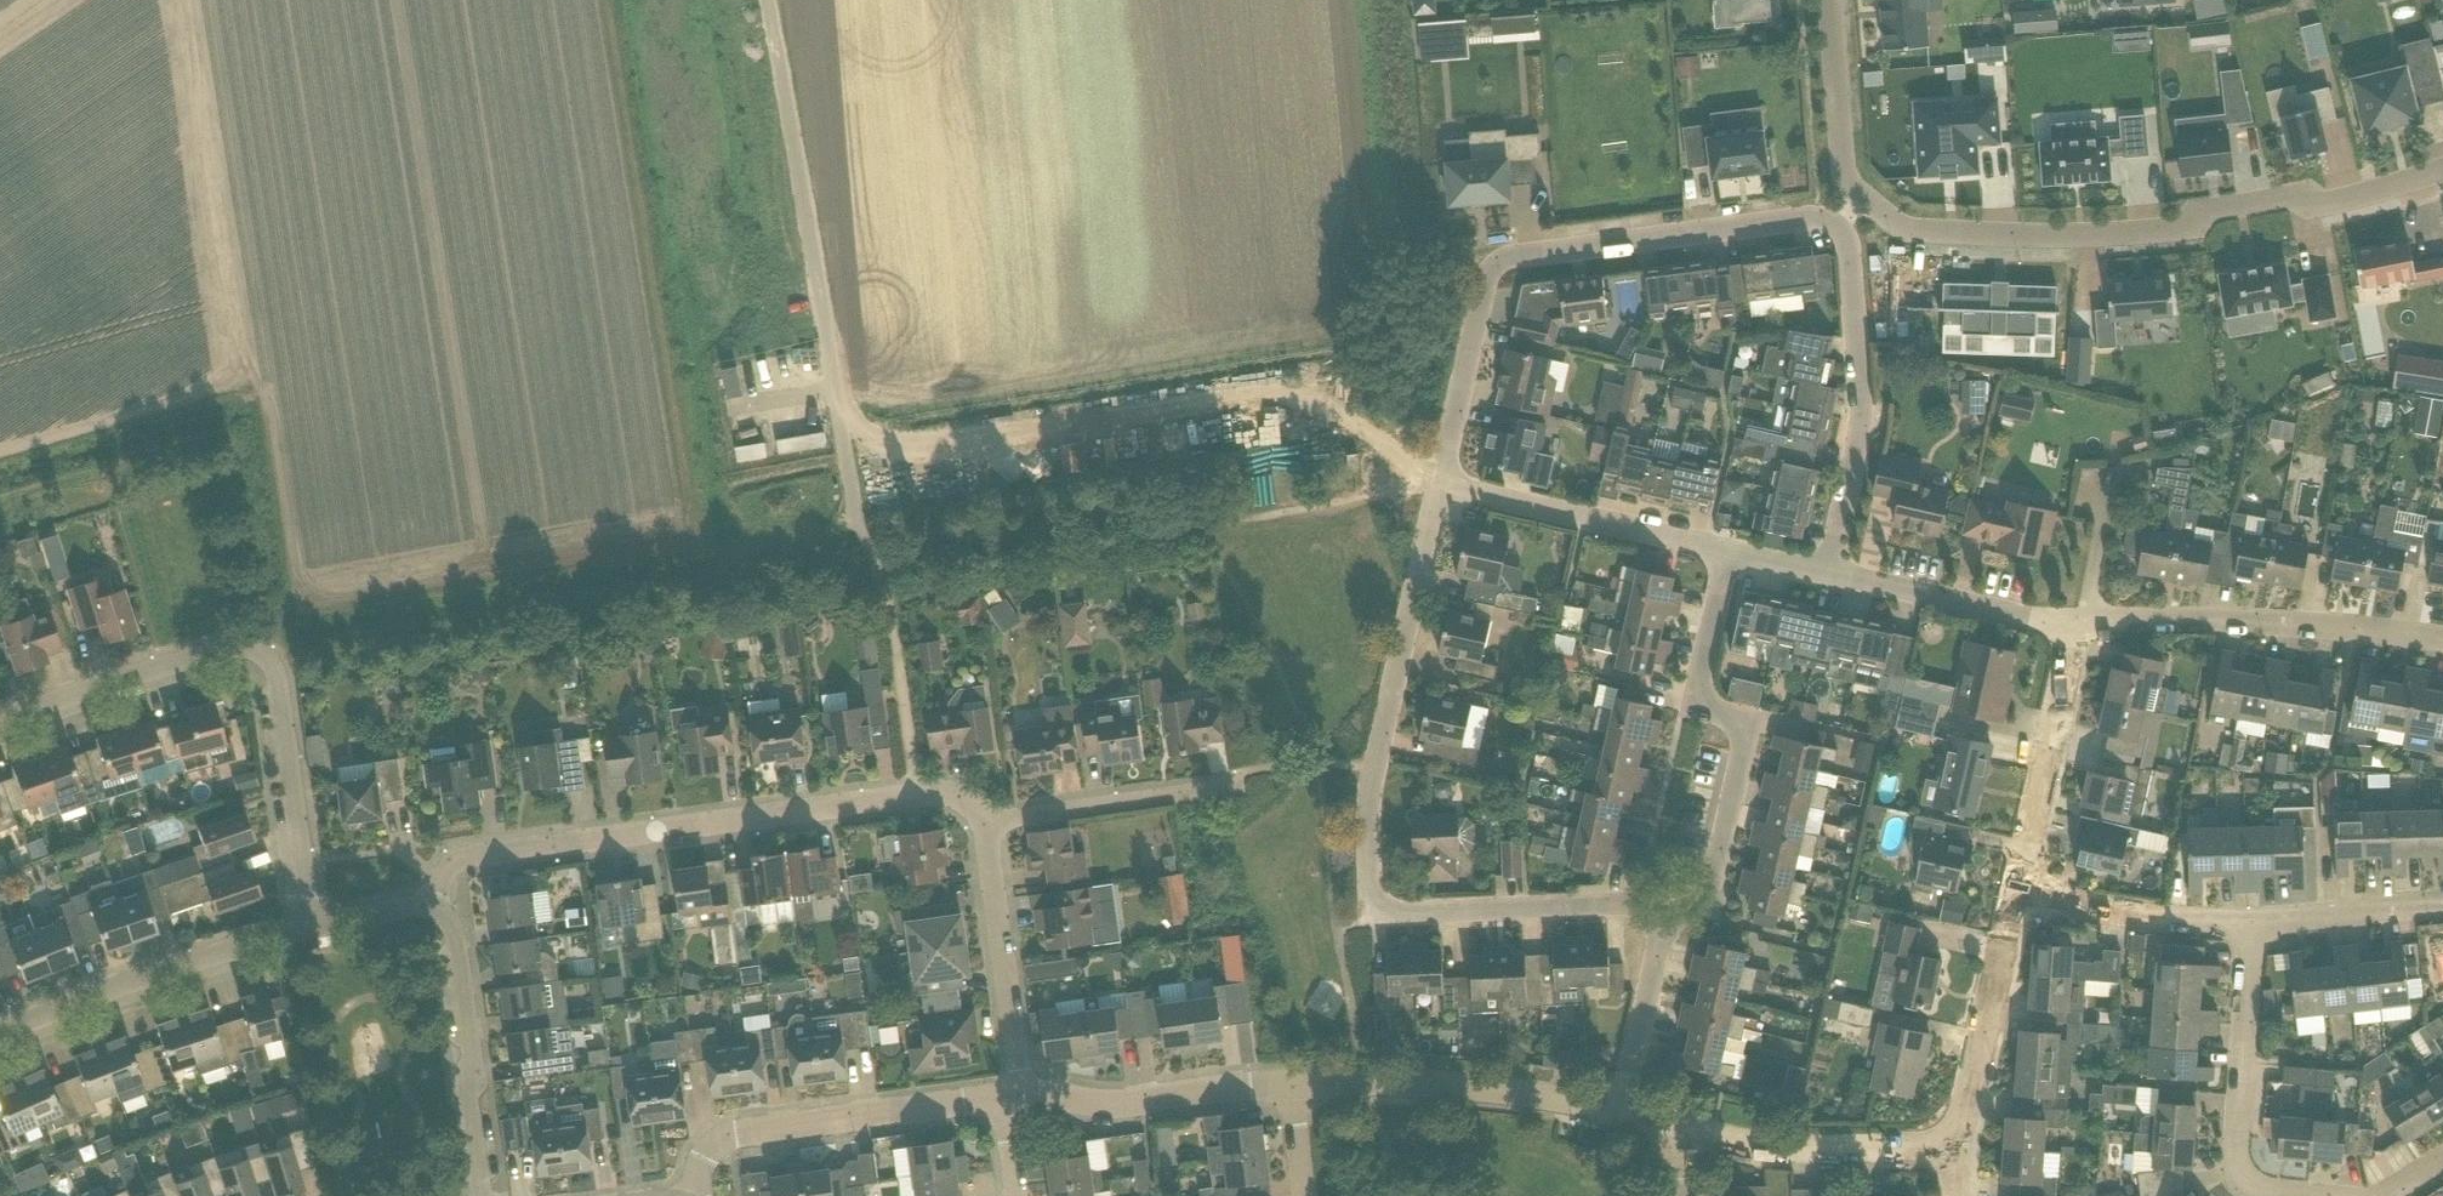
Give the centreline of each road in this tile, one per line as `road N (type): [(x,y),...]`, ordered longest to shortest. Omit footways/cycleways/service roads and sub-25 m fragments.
road 1 (residential): [(1673,912),(1622,904),(1378,913),(1374,771),(1444,483)]
road 2 (track): [(772,0),(850,448),(894,611)]
road 3 (residential): [(431,905),(436,875),(465,856),(928,792),(972,795),(989,819)]
road 4 (residential): [(1866,198),(1903,228),(2055,237),(2192,227),(2203,211),(2306,200),(2315,209),(2442,171)]
road 5 (residential): [(1444,483),(1487,280),(1499,264),(1823,216),(1842,225)]
road 6 (residential): [(0,720),(226,648),(255,650),(275,669),(312,927)]
road 7 (residential): [(1673,912),(1713,879),(1750,716),(1695,695),(1730,550)]
road 8 (residential): [(2442,637),(2195,619),(2077,622)]
road 9 (residential): [(1830,572),(1863,426),(1842,225)]
road 10 (residential): [(692,1195),(702,1162),(735,1133),(996,1101)]
road 11 (residential): [(2314,1195),(2257,1191),(2235,1166),(2255,919)]
road 12 (residential): [(1291,1083),(1448,1083),(1620,1111)]
road 13 (residential): [(312,927),(230,947),(0,1032)]
road 14 (residential): [(480,1195),(455,930),(431,905)]
road 15 (residential): [(1730,550),(1444,483)]
road 16 (residential): [(1022,1097),(989,819)]
road 17 (residential): [(2017,894),(2077,622)]
road 18 (residential): [(1684,1127),(1790,1148),(1956,1145)]
road 19 (residential): [(1022,1097),(1112,1104),(1291,1083)]
road 20 (residential): [(1956,1145),(2017,894)]
road 21 (residential): [(2077,622),(2029,618),(1830,572)]
road 22 (residential): [(989,819),(1238,778)]
road 23 (residential): [(2017,894),(2140,916),(2255,919)]
road 24 (residential): [(1866,198),(1845,180),(1833,0)]
road 25 (residential): [(1620,1111),(1673,912)]
road 26 (residential): [(2255,919),(2442,900)]
road 27 (residential): [(431,905),(312,927)]

